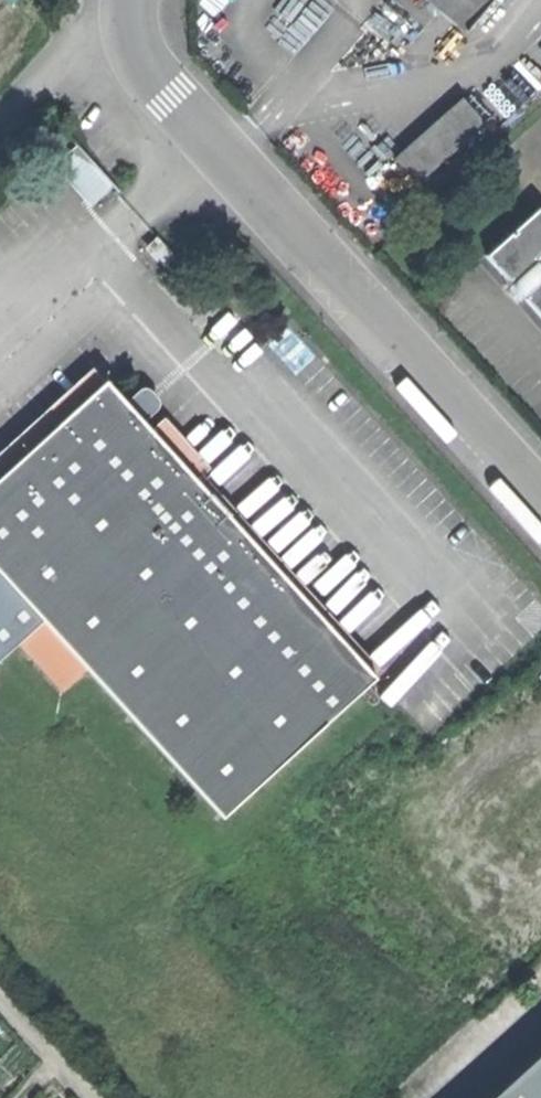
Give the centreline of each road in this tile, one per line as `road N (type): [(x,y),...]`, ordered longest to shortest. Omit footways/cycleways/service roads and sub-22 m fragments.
road 1 (unclassified): [(540,504),(169,99),(135,50),(130,0)]
road 2 (track): [(0,1002),(89,1097)]

